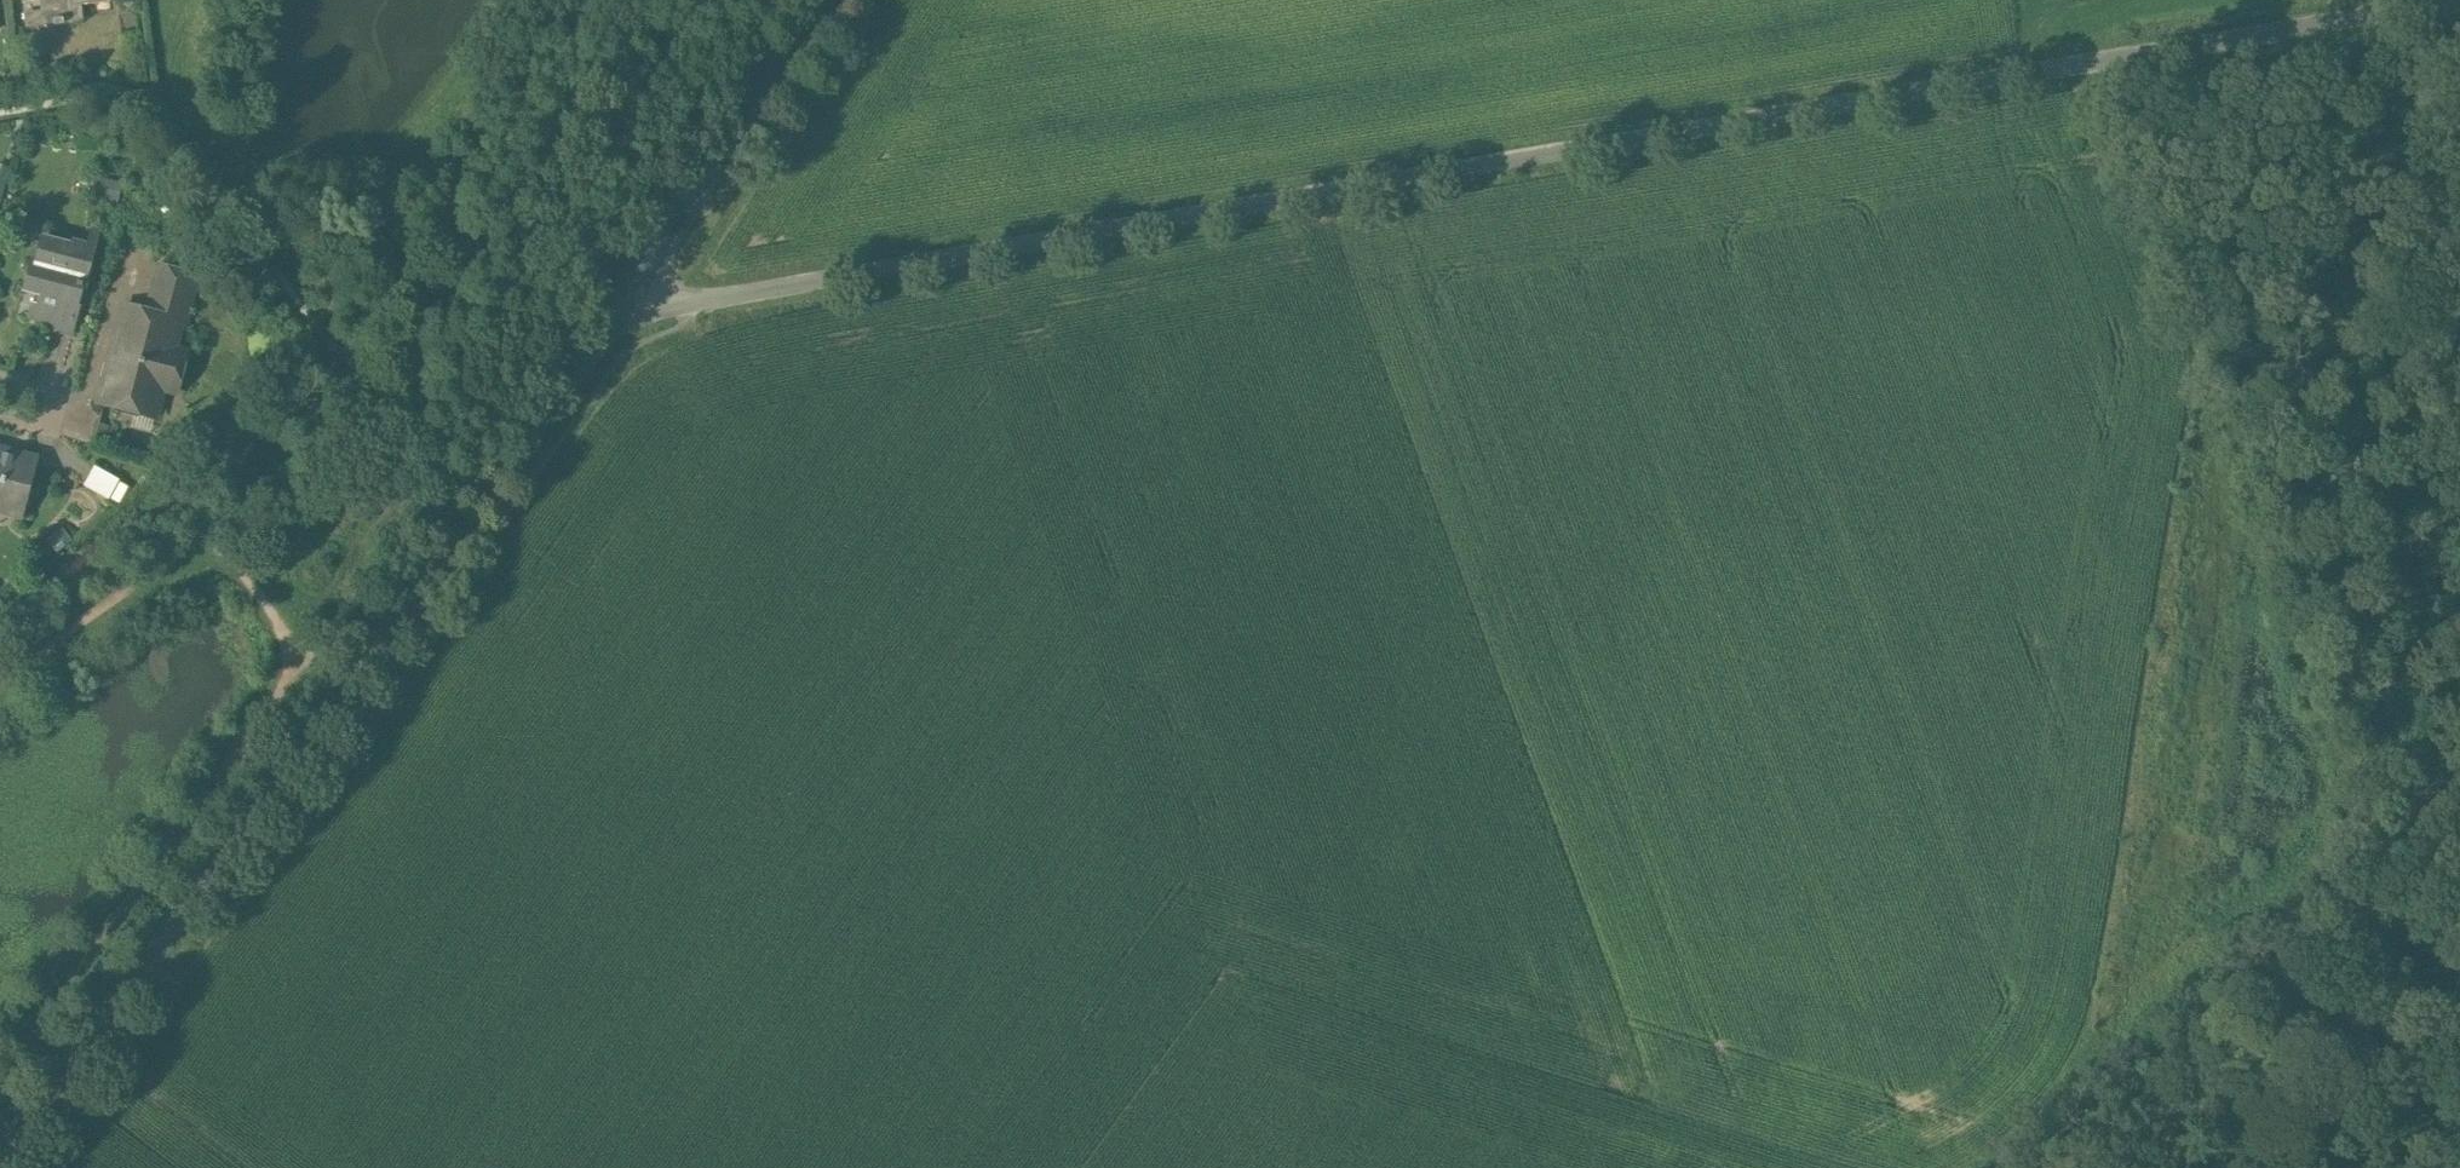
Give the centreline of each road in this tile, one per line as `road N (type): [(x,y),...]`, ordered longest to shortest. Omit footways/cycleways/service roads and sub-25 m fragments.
road 1 (unclassified): [(635,289),(688,303),(2459,7)]
road 2 (unclassified): [(0,1161),(635,289)]
road 3 (unclassified): [(635,289),(823,0)]
road 4 (residential): [(0,380),(63,397),(52,434),(0,419)]

